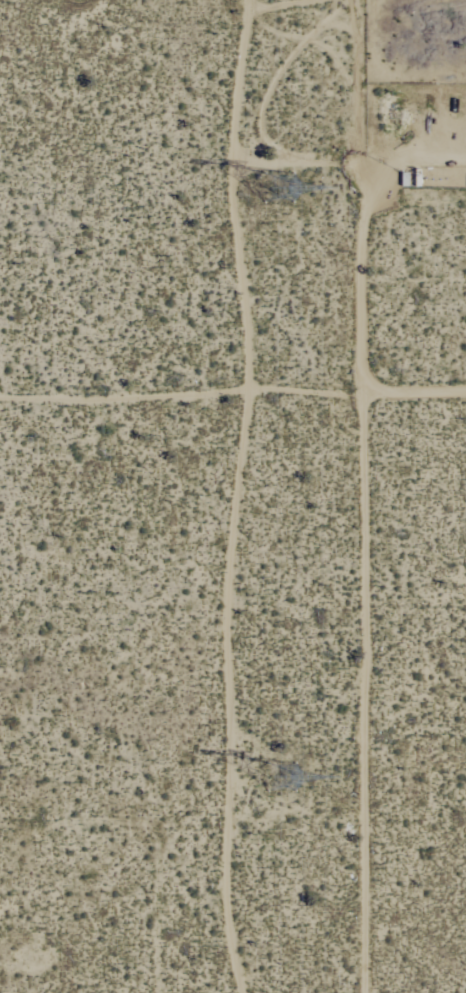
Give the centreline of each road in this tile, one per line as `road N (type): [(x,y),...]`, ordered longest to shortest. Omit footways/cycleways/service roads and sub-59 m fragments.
road 1 (residential): [(375,992),(356,0)]
road 2 (residential): [(23,992),(24,454)]
road 3 (residential): [(24,838),(238,842),(241,992)]

